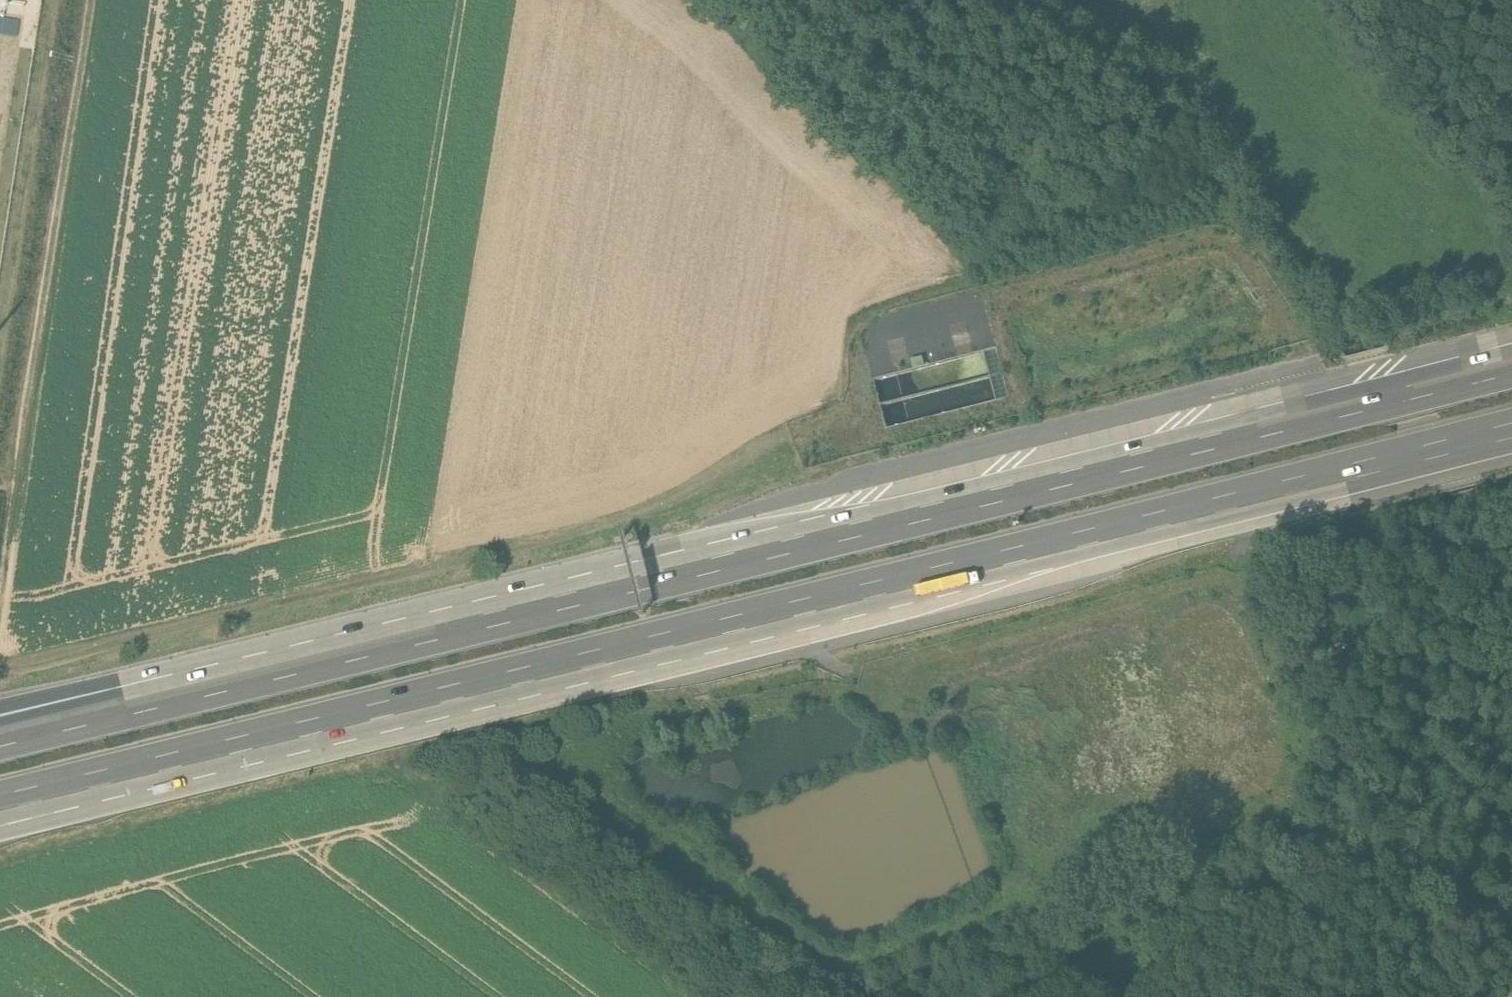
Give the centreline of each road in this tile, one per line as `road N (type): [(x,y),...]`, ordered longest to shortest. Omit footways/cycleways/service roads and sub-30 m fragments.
road 1 (motorway): [(0,804),(1511,437)]
road 2 (motorway): [(1511,361),(185,691)]
road 3 (track): [(89,0),(11,484),(0,483)]
road 4 (motorway): [(185,691),(0,737)]
road 5 (motorway): [(185,691),(0,719)]

